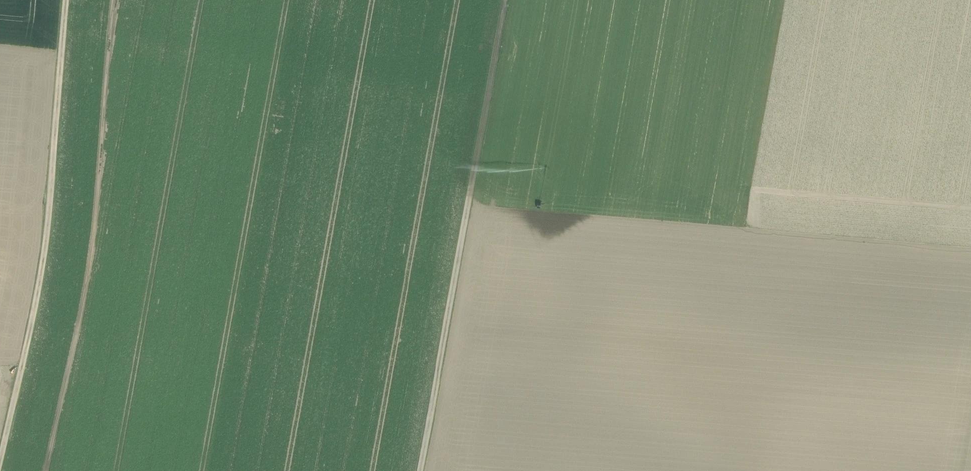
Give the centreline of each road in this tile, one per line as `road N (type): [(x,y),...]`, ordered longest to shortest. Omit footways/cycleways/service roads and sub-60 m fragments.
road 1 (track): [(507,0),(421,470)]
road 2 (track): [(0,461),(41,278),(68,0)]

